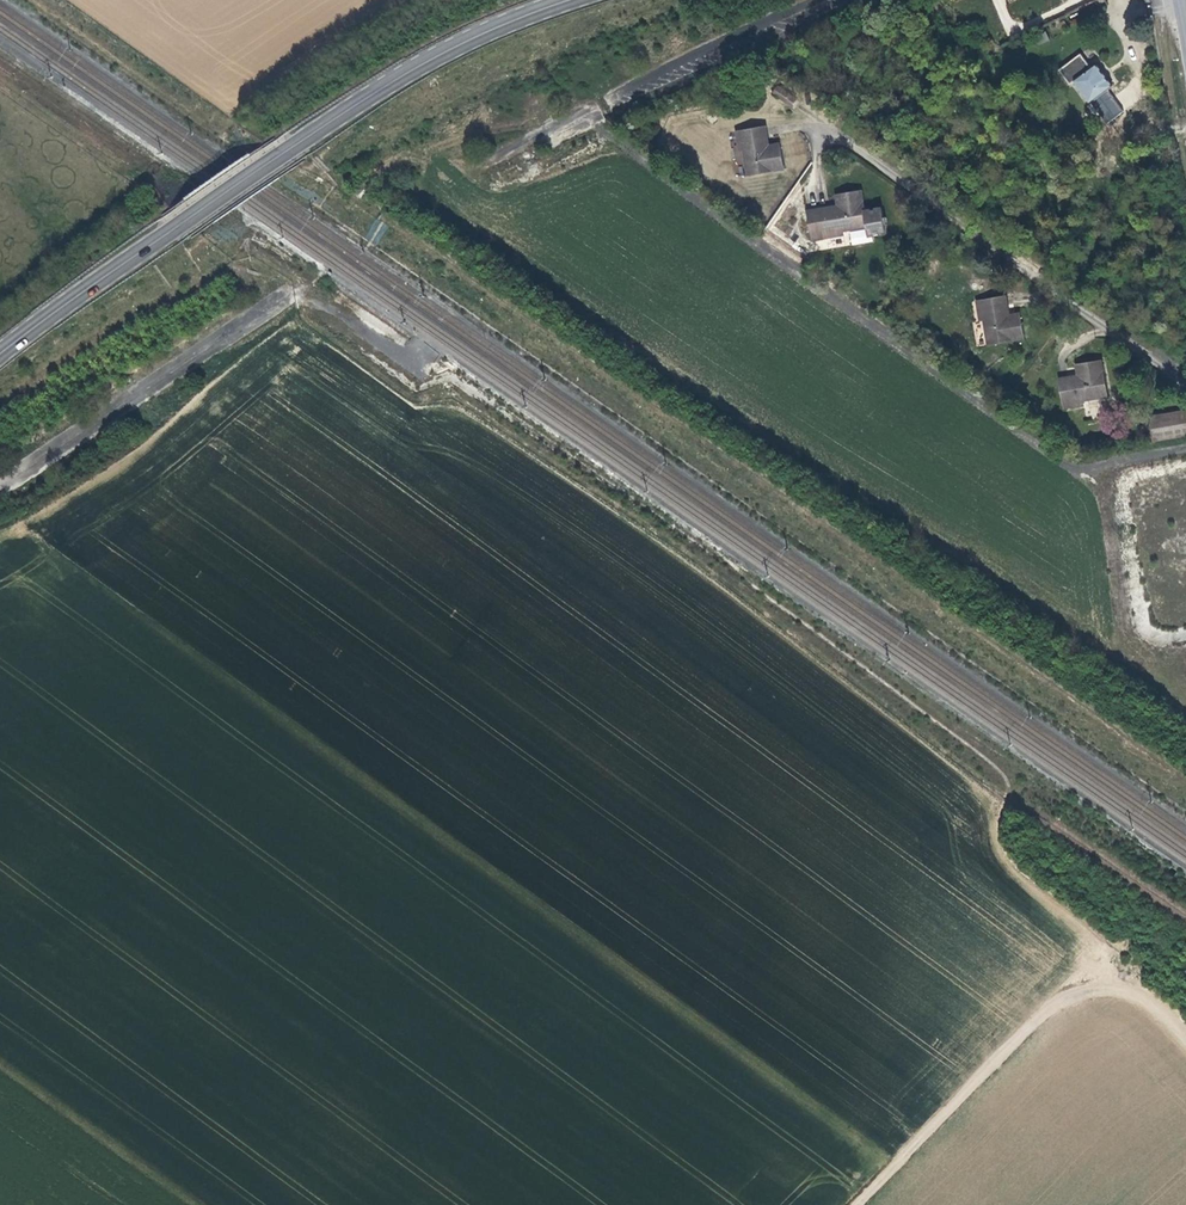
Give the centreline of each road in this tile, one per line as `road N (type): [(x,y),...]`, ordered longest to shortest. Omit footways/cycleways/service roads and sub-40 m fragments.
road 1 (primary): [(0,354),(407,73),(567,0)]
road 2 (track): [(1185,1036),(1133,992),(1063,1001),(854,1204)]
road 3 (residential): [(838,125),(1185,374)]

